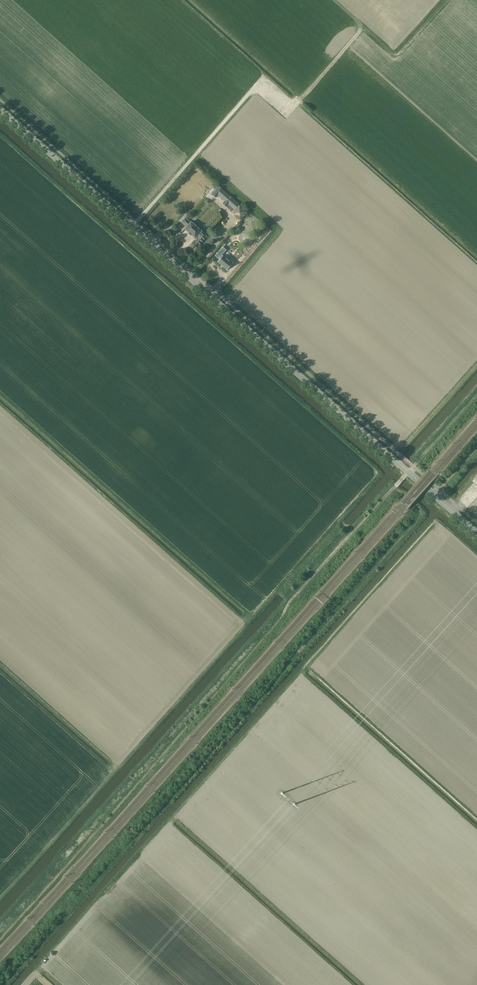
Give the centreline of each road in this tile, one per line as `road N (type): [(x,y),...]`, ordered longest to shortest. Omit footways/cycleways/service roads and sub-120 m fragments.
road 1 (track): [(0,939),(476,395)]
road 2 (track): [(0,982),(415,522),(419,509),(395,487)]
road 3 (secondary): [(476,533),(0,109)]
road 4 (track): [(359,32),(294,104),(254,88),(131,226)]

